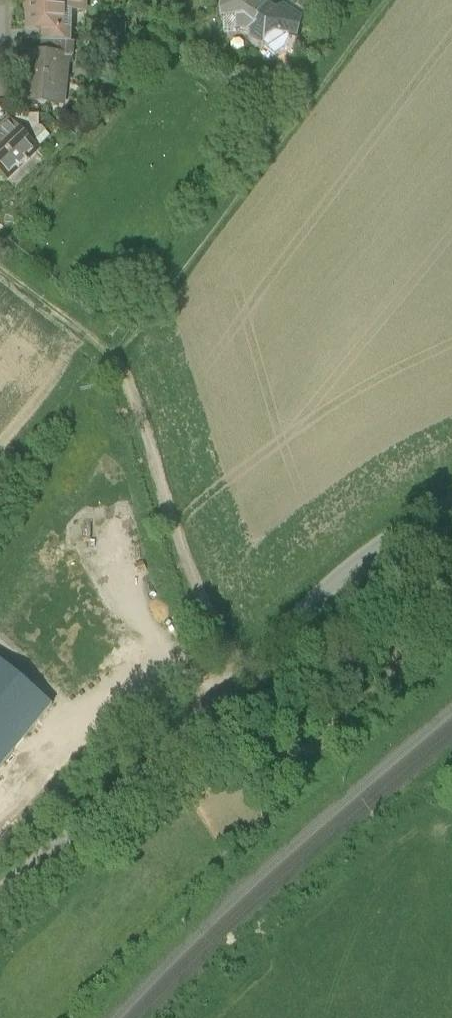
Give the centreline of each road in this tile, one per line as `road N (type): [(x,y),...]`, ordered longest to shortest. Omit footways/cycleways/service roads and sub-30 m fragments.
road 1 (unclassified): [(0,894),(172,754),(295,612),(347,568),(451,501)]
road 2 (track): [(110,351),(124,364),(213,636),(242,670)]

